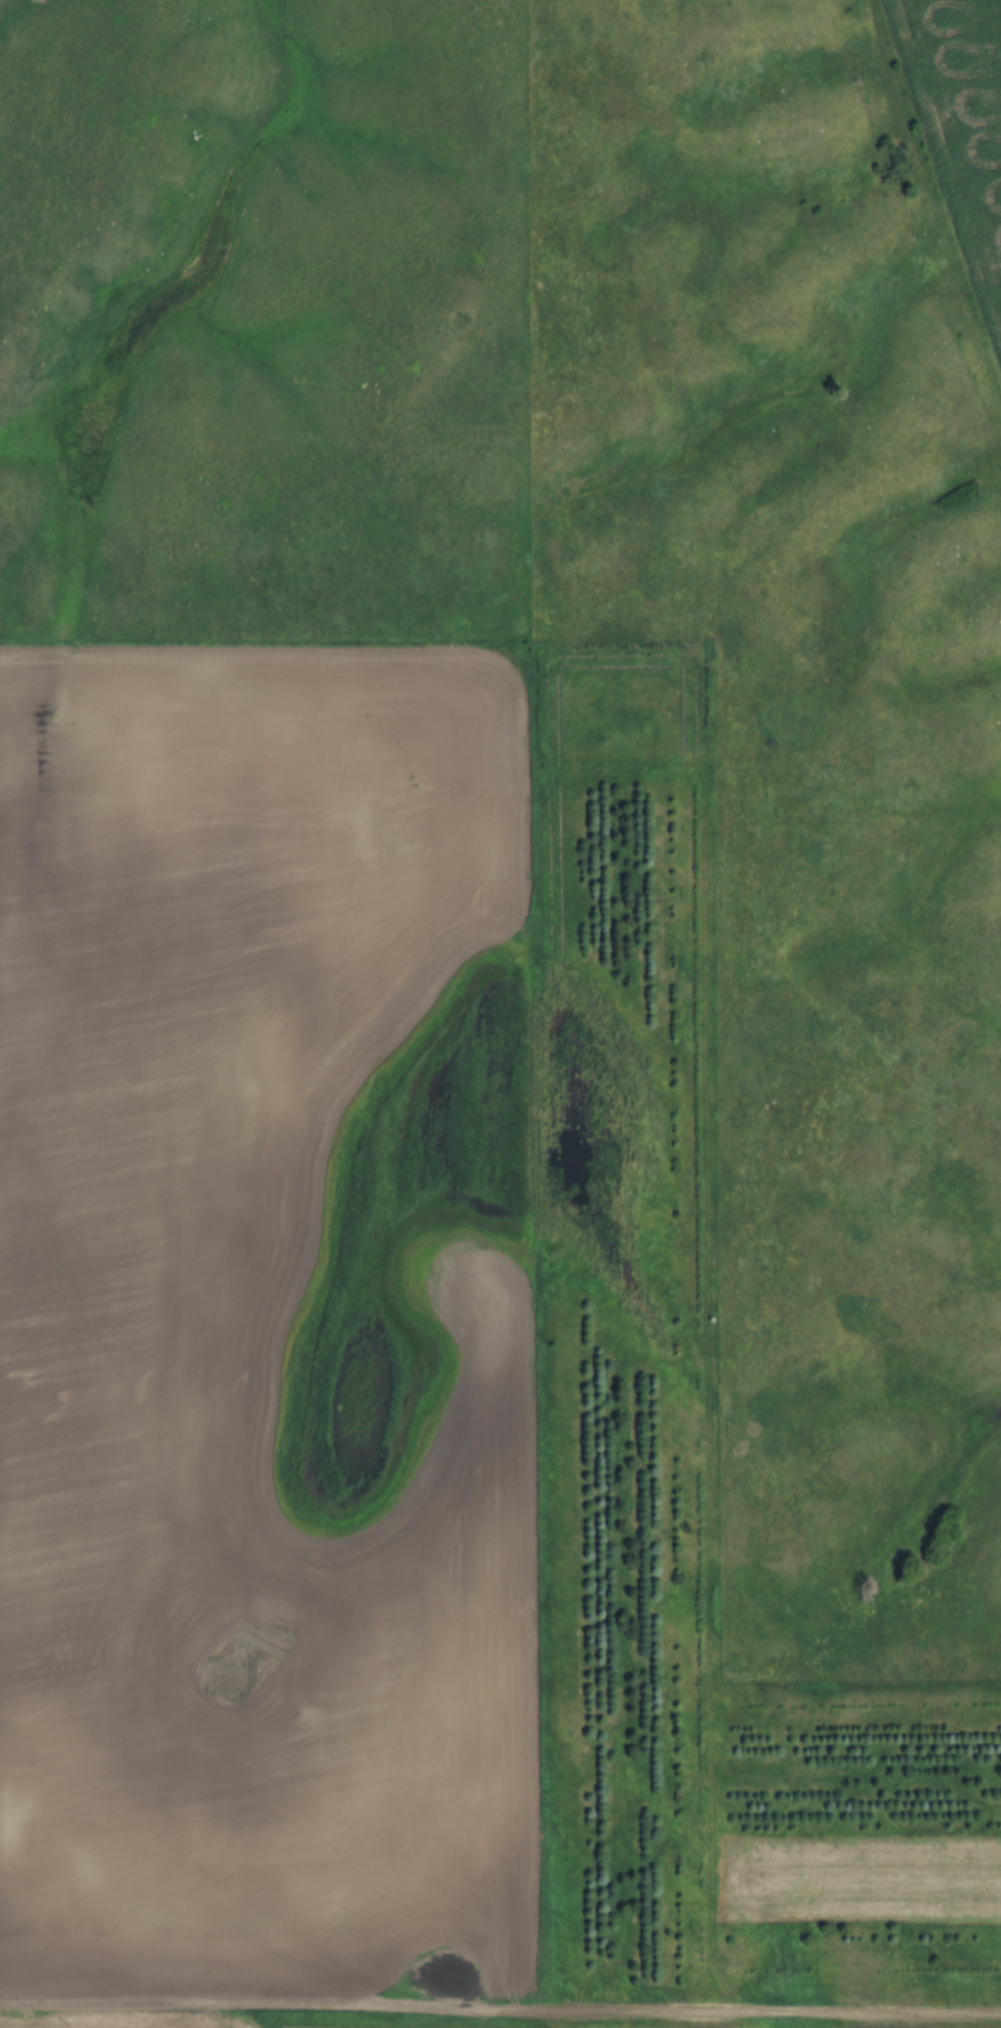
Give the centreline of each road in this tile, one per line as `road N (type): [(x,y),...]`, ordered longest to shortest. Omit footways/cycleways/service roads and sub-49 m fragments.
road 1 (track): [(1000,2015),(0,2004)]

